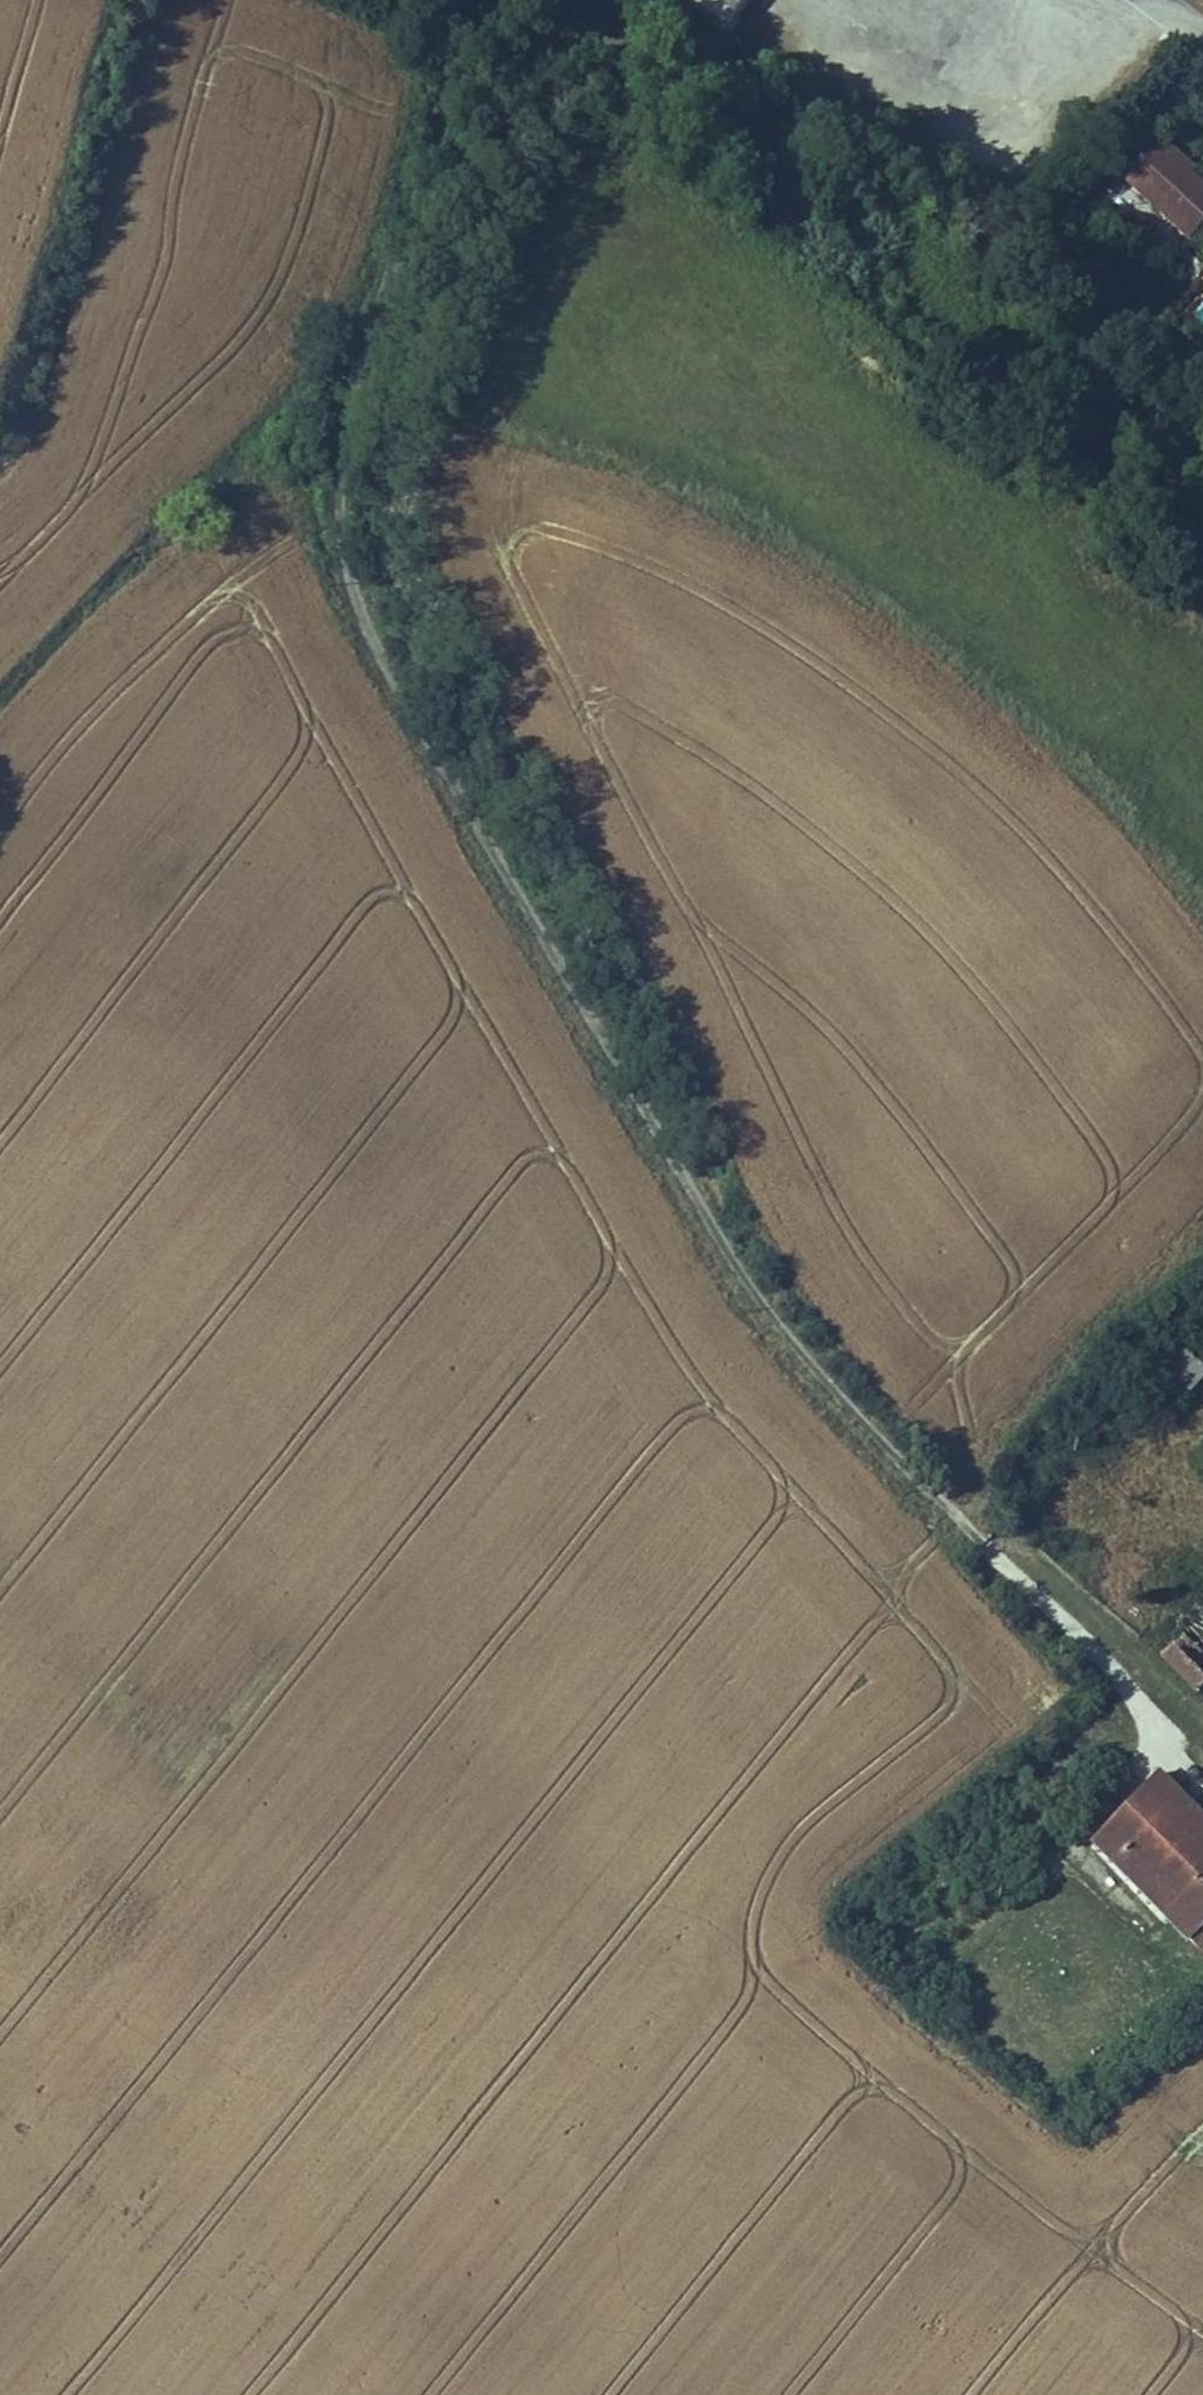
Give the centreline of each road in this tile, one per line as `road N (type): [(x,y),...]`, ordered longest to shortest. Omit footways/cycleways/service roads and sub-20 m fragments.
road 1 (unclassified): [(493,0),(366,417),(357,502),(369,561),(433,716),(753,1276),(958,1519),(1117,1663)]

